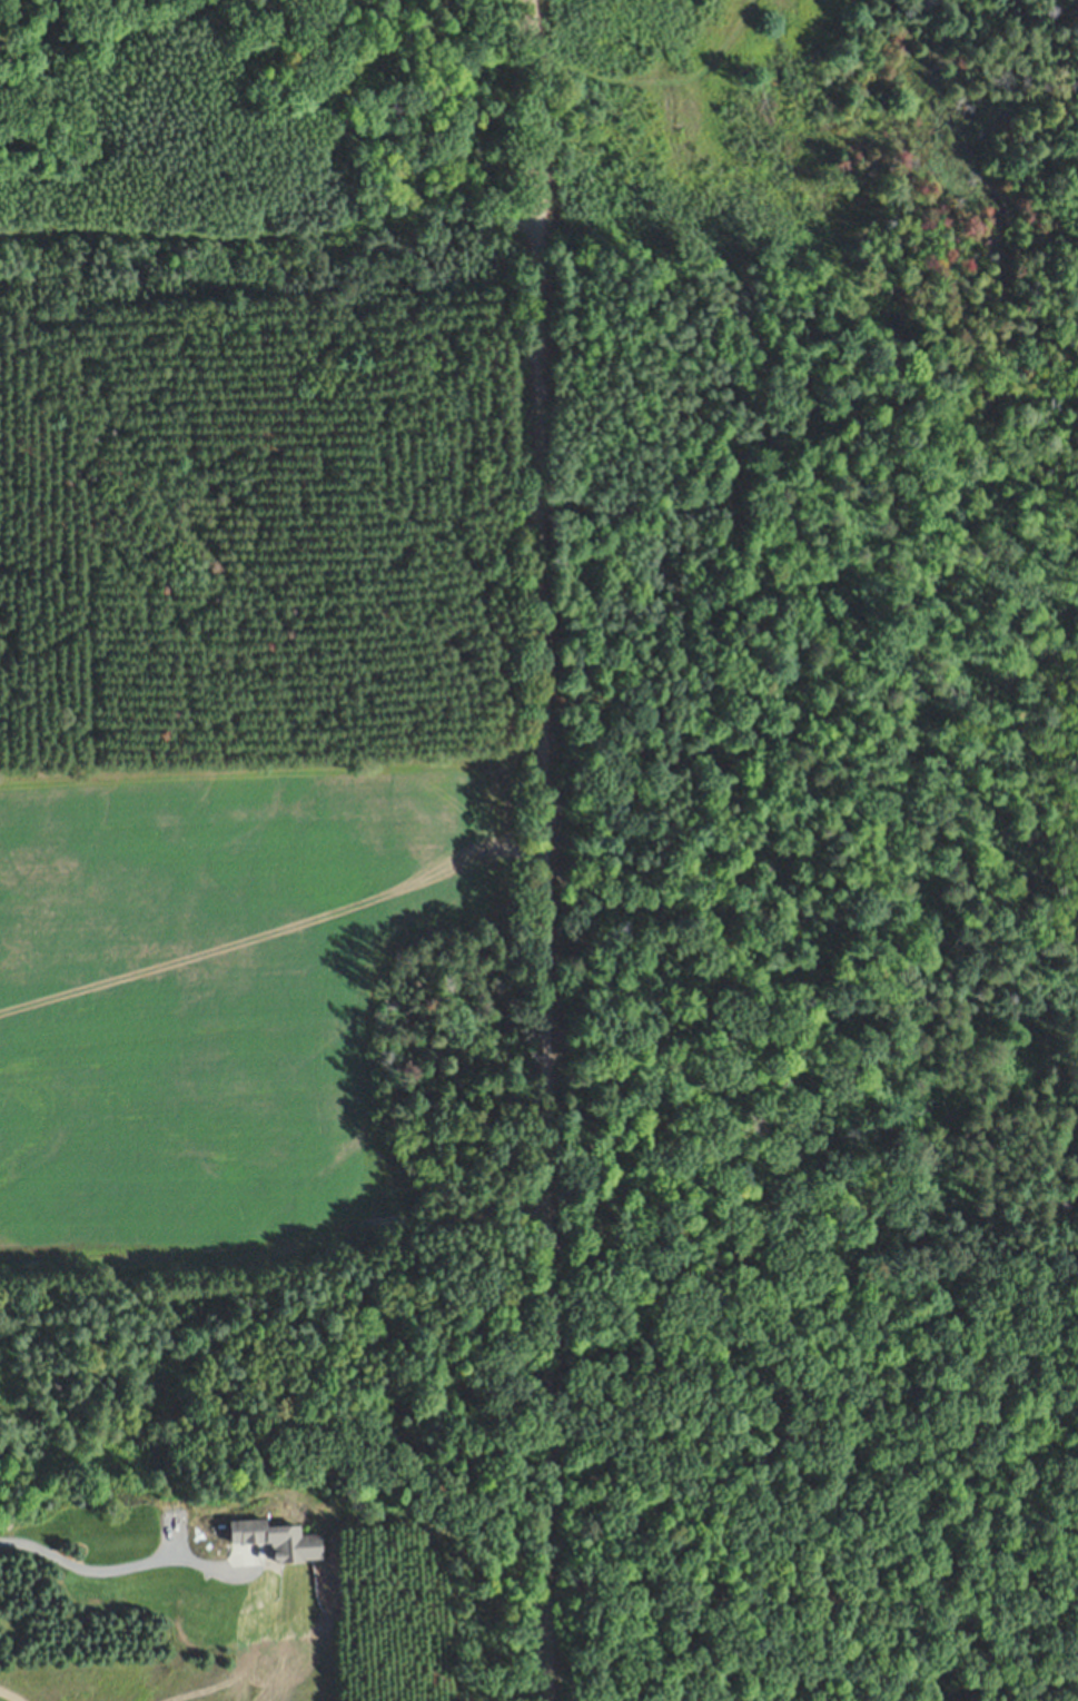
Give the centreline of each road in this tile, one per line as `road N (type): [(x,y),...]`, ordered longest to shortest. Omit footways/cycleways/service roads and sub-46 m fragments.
road 1 (residential): [(537,1700),(518,0)]

